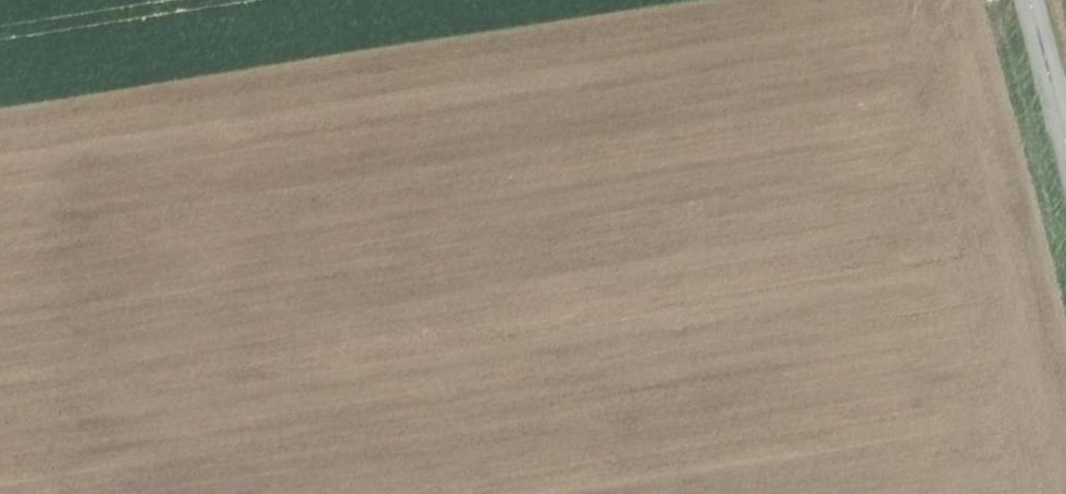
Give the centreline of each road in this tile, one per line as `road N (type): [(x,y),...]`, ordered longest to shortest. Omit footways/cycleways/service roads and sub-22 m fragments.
road 1 (tertiary): [(1065,147),(1029,0)]

